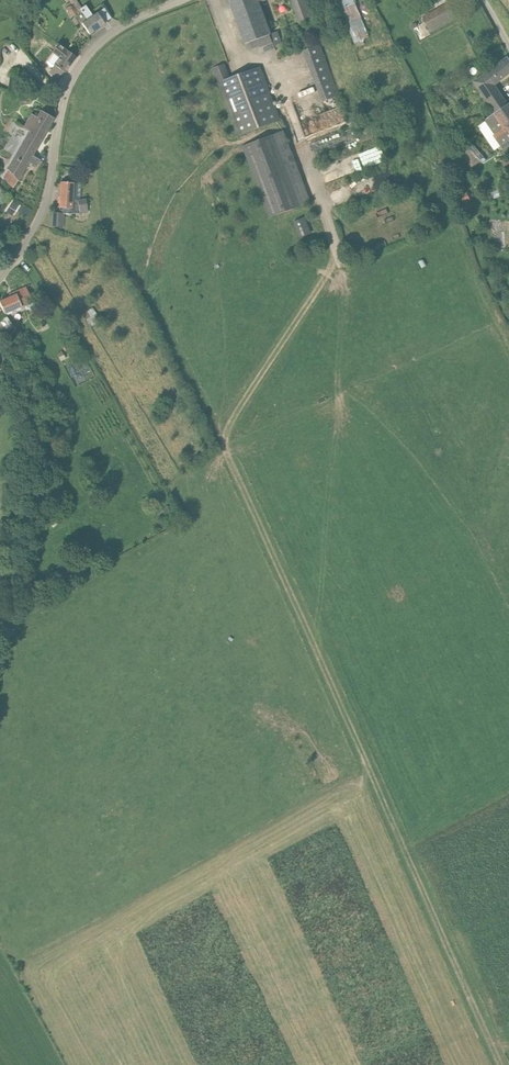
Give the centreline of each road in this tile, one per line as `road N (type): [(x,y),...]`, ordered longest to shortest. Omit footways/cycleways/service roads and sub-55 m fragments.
road 1 (unclassified): [(0,279),(45,206),(73,75),(106,36),(178,0)]
road 2 (track): [(0,580),(29,445),(0,360)]

